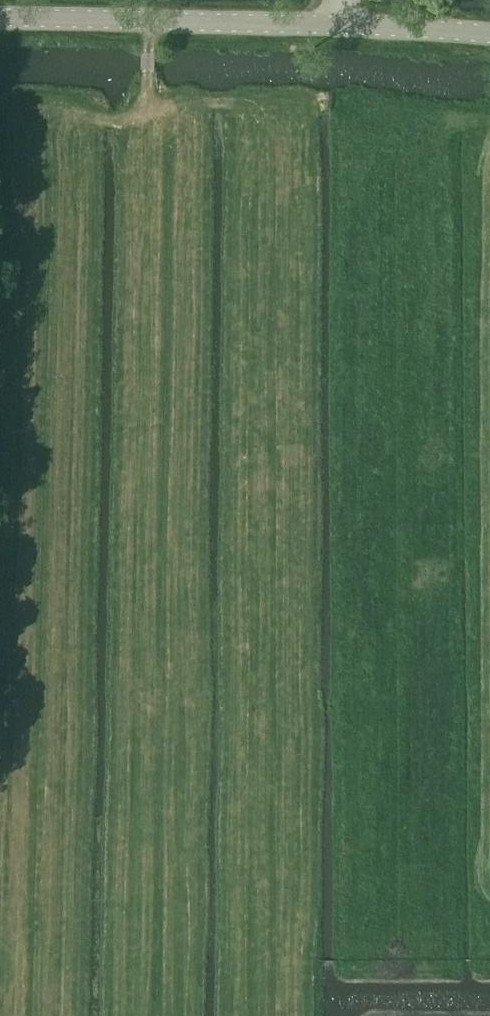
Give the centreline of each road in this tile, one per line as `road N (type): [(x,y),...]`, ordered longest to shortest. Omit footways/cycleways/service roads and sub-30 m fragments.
road 1 (unclassified): [(489,36),(0,17)]

